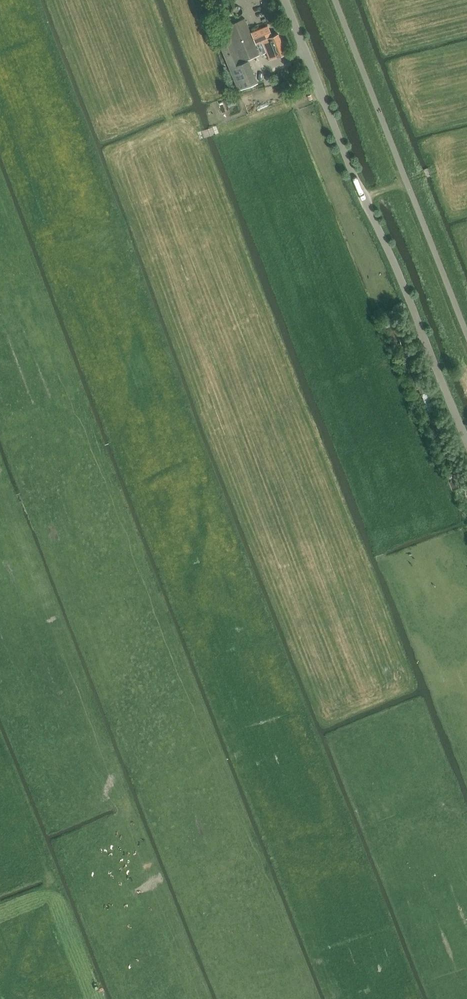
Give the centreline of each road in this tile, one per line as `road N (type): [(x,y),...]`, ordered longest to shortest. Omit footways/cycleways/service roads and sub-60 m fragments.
road 1 (unclassified): [(466,443),(286,0)]

